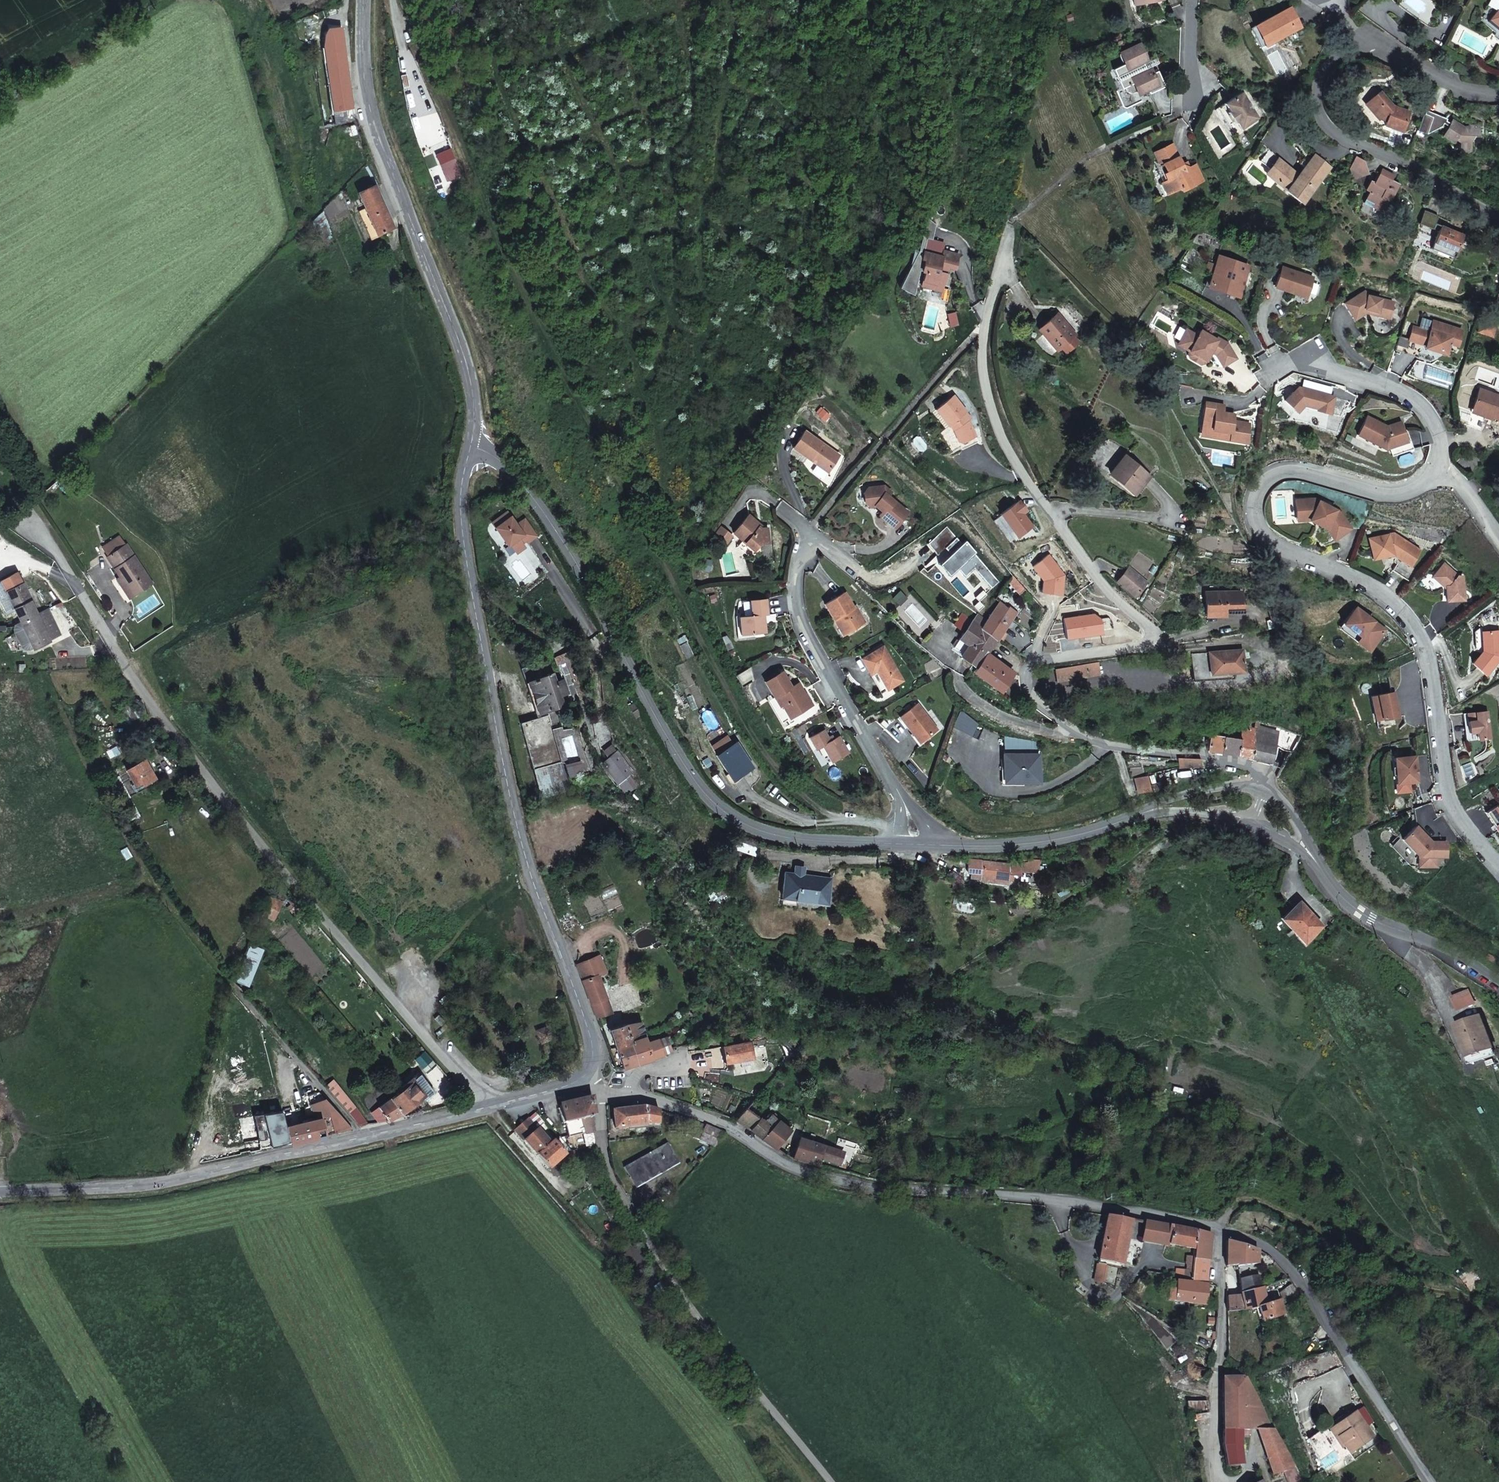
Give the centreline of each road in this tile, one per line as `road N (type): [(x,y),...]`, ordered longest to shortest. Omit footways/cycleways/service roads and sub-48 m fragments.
road 1 (track): [(922,847),(816,815),(765,772),(728,703),(649,487),(498,219),(411,0)]
road 2 (residential): [(1065,736),(1032,701),(1027,662),(1139,648),(1155,637),(1064,534),(1001,433),(986,382),(984,330),(1014,223)]
road 3 (unclassified): [(503,1102),(367,967),(237,817),(153,710),(66,573)]
road 4 (residential): [(1498,870),(1445,789),(1423,642),(1406,615),(1383,594),(1260,534),(1254,518),(1254,501),(1271,477),(1294,472),(1399,494),(1438,471)]
road 5 (tertiary): [(471,441),(523,480),(565,537),(662,731),(721,808),(782,836),(922,847)]
road 6 (tertiary): [(471,441),(461,513),(500,746),(527,866),(594,1049),(587,1076)]
road 7 (unclassified): [(601,1096),(629,1094),(727,1126),(769,1156),(835,1181),(1004,1193),(1224,1228)]
road 8 (track): [(691,1053),(769,1028),(889,1011),(937,992),(1145,851),(1176,816)]
road 9 (tertiary): [(503,1102),(126,1189),(0,1195)]
road 10 (unclassified): [(836,1481),(709,1334),(604,1166),(601,1096)]
road 11 (tertiary): [(364,0),(377,133),(465,356),(475,414),(471,441)]
road 12 (residential): [(922,847),(909,808),(879,770),(795,608),(794,569),(810,541)]
road 13 (unclassified): [(1224,1228),(1272,1248),(1427,1481)]
road 14 (track): [(1224,1228),(1221,1218),(1254,1200),(1442,1301),(1475,1301),(1498,1319)]
road 15 (residential): [(1366,34),(1327,67),(1315,93),(1337,139),(1397,157),(1498,215)]
road 16 (unclassified): [(1222,1481),(1214,1452),(1224,1228)]
road 17 (residential): [(1438,471),(1438,438),(1420,404),(1310,354),(1271,373)]
road 18 (tertiary): [(1315,866),(1344,901),(1498,983)]
road 19 (residential): [(1269,788),(1266,774),(1212,756),(1065,736)]
road 20 (tertiary): [(922,847),(1006,845),(1136,817)]
road 21 (residential): [(1498,91),(1447,80),(1366,34)]
road 22 (tertiary): [(1269,788),(1206,793),(1136,817)]
road 23 (residential): [(1065,736),(992,715),(961,697),(953,678)]

